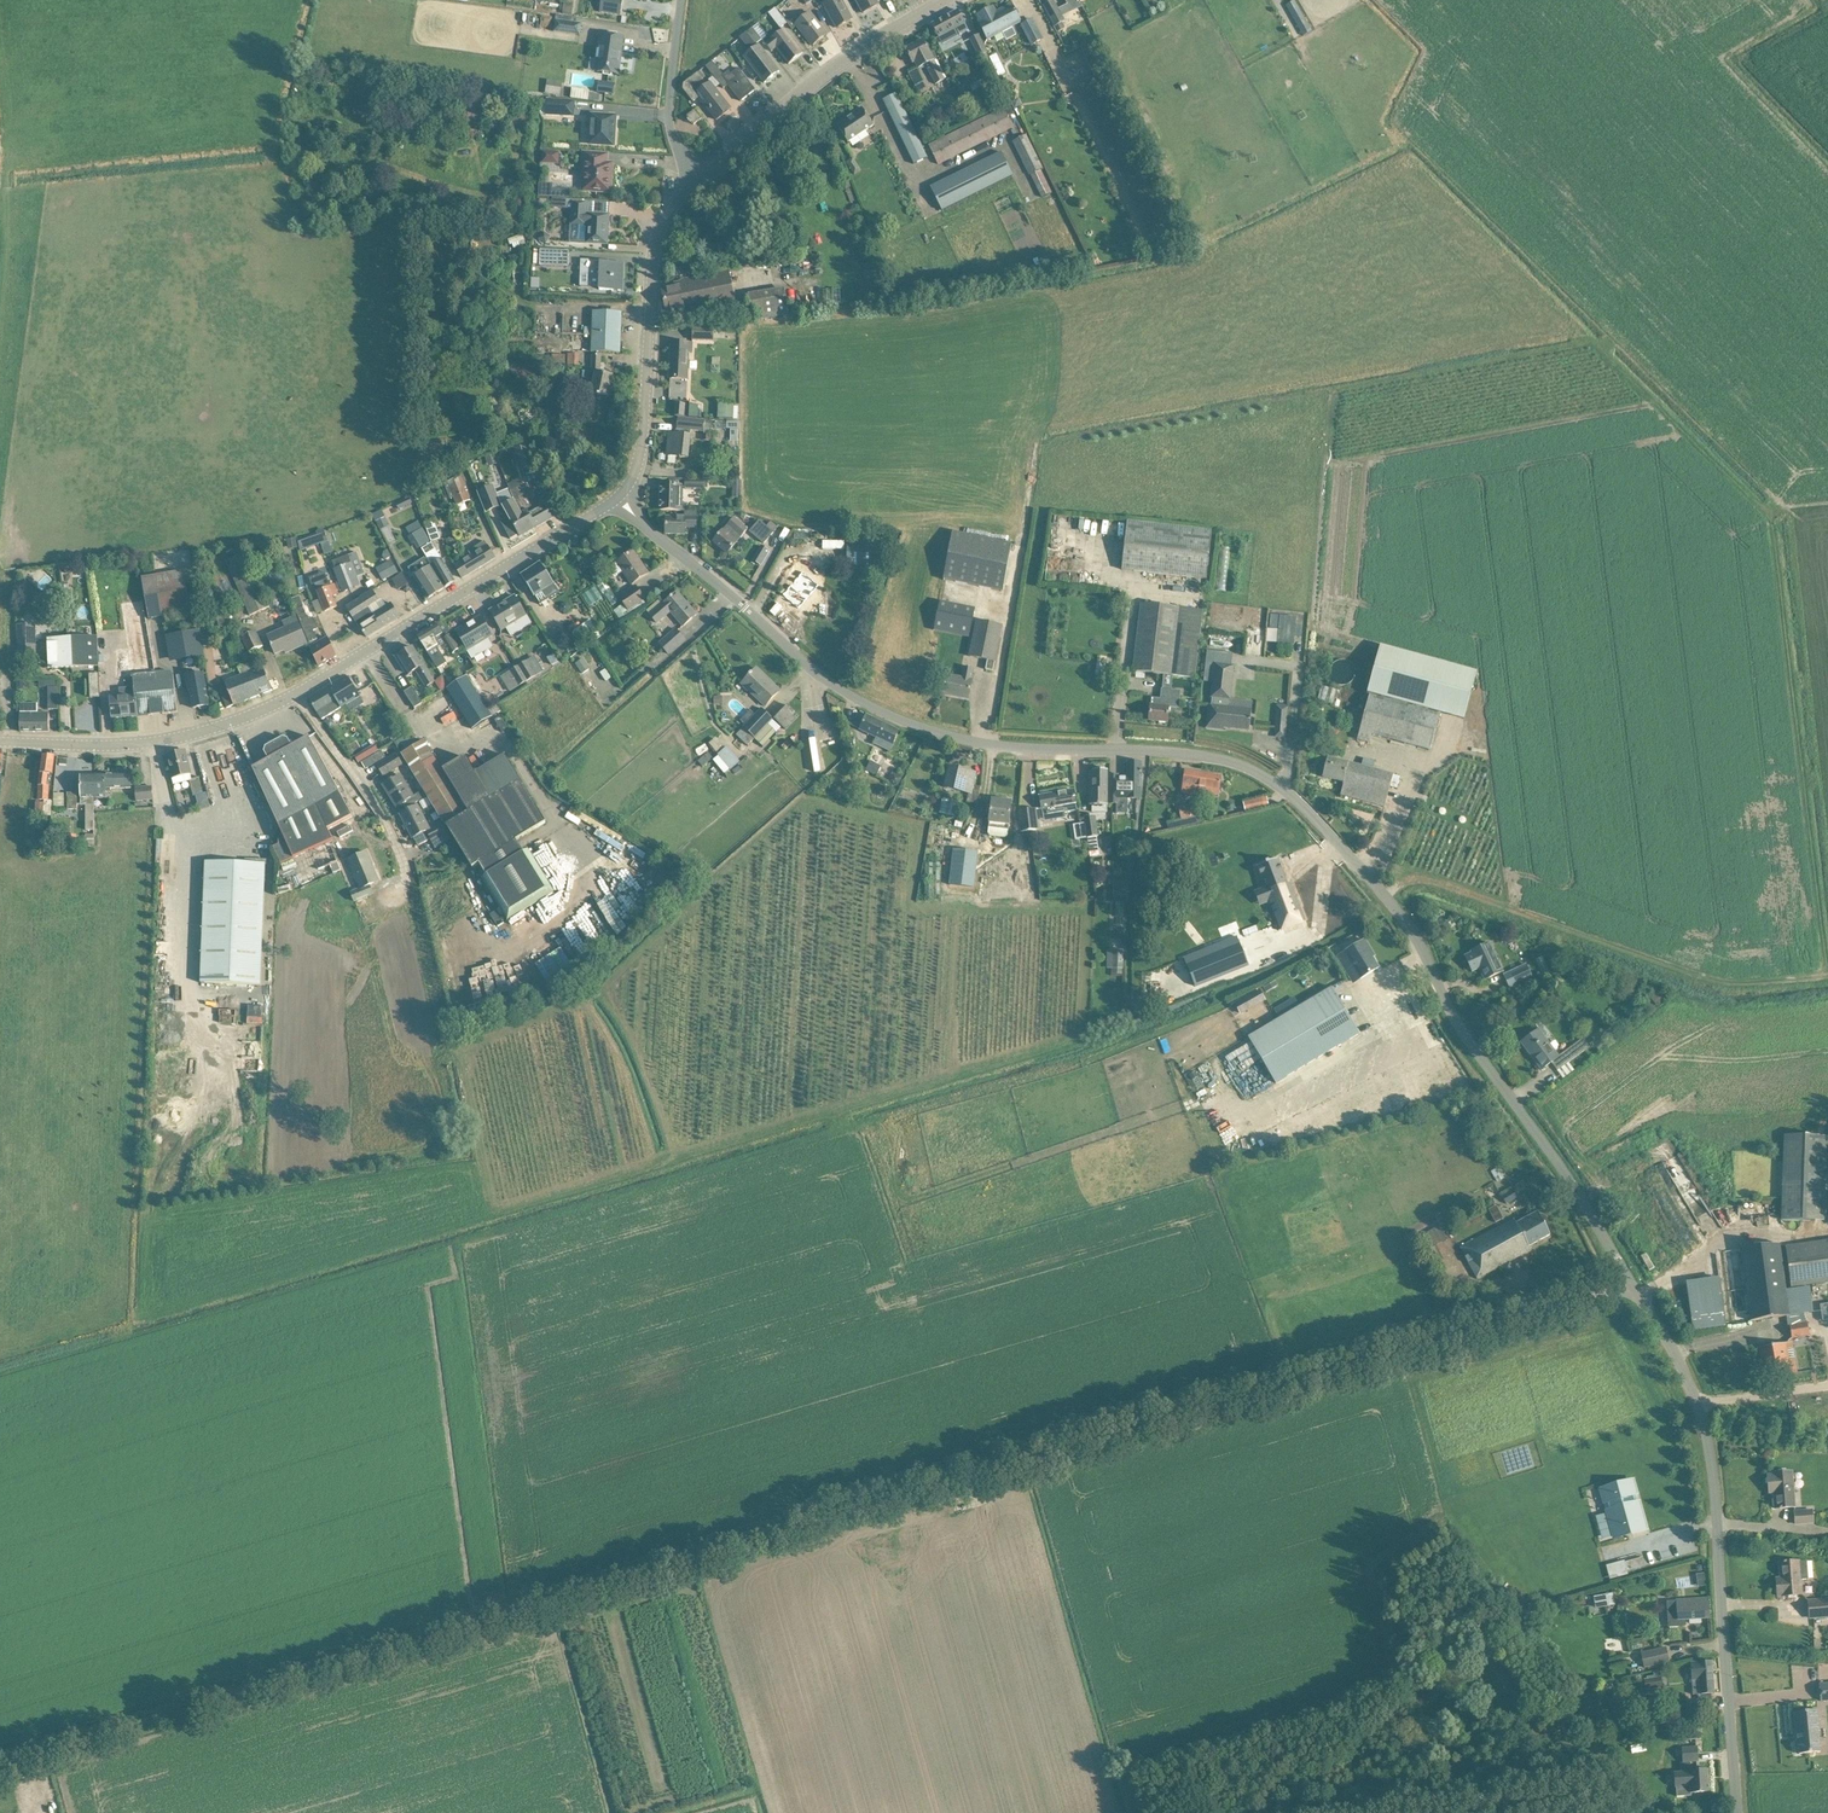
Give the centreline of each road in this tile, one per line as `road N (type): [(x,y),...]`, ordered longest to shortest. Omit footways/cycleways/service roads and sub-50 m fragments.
road 1 (unclassified): [(0,1764),(1632,1285)]
road 2 (unclassified): [(1632,1285),(1553,1154),(1460,1025),(1410,927),(1295,797),(1258,773),(1203,755),(984,743),(905,723),(836,688),(619,495)]
road 3 (unclassified): [(1740,1812),(1710,1456),(1676,1350),(1632,1285)]
road 4 (track): [(1384,896),(1409,883),(1434,883),(1725,985),(1821,979)]
road 5 (tertiary): [(295,696),(619,495)]
road 6 (tertiary): [(619,495),(641,450),(656,248),(698,179)]
road 7 (tertiary): [(698,179),(828,70),(944,0)]
road 8 (tertiary): [(0,745),(166,739),(295,696)]
road 9 (residential): [(295,696),(373,799),(410,896)]
road 10 (unclassified): [(698,179),(670,124),(682,0)]
road 11 (track): [(1695,1404),(1827,1386)]
road 12 (track): [(410,896),(439,1025)]

